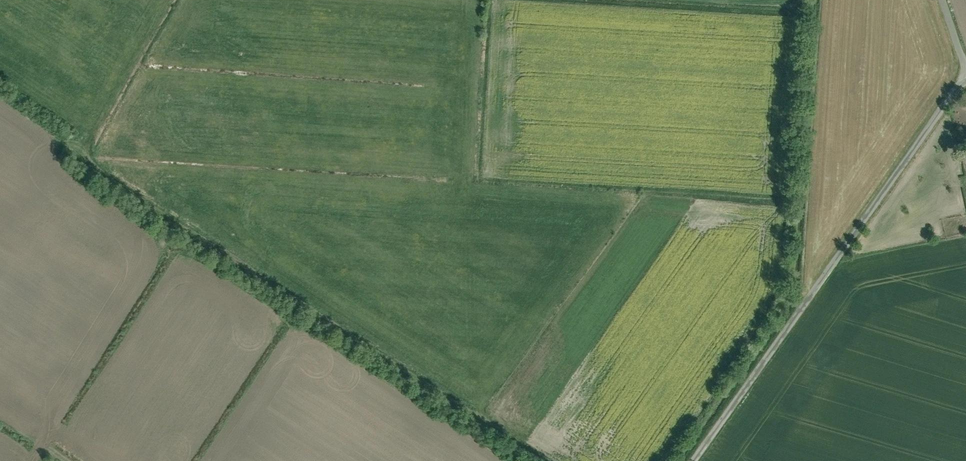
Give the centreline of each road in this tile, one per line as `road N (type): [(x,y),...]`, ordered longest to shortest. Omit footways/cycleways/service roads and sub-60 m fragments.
road 1 (residential): [(965,81),(837,245),(686,460)]

